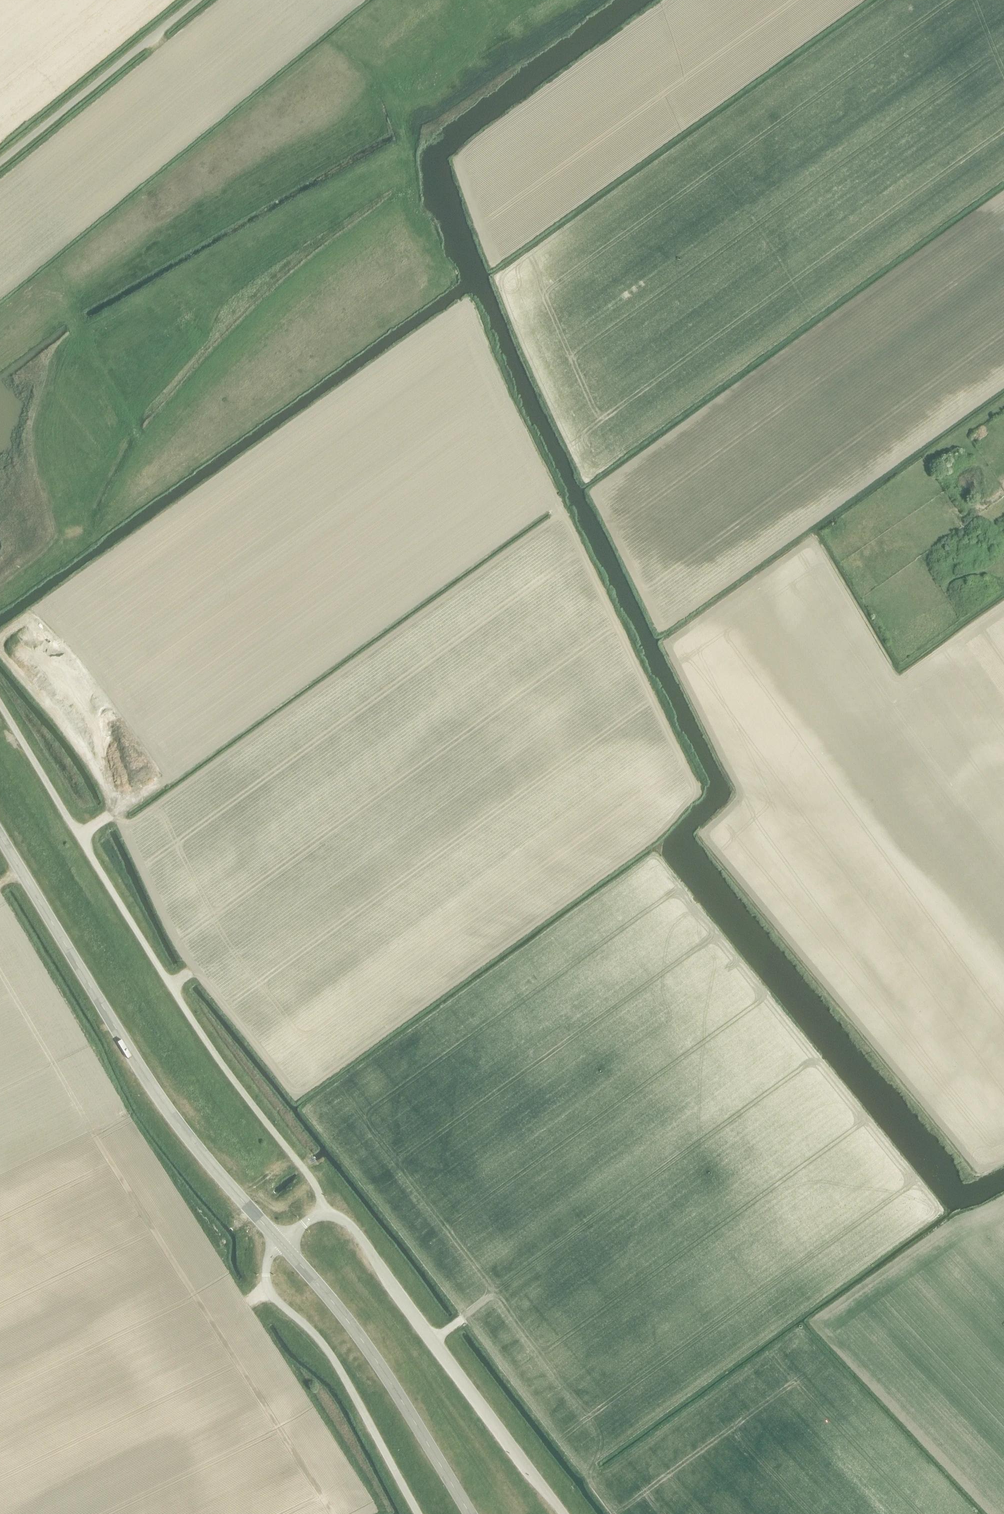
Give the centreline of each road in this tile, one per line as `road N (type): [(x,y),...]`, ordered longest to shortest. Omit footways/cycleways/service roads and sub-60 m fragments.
road 1 (tertiary): [(279,1240),(165,1106),(0,835)]
road 2 (unclassified): [(561,1513),(343,1219),(322,1213),(279,1240)]
road 3 (tertiary): [(469,1513),(373,1355),(279,1240)]
road 4 (unclassified): [(417,1513),(333,1359),(271,1295),(266,1265),(279,1240)]
road 5 (unclassified): [(0,161),(197,0)]

